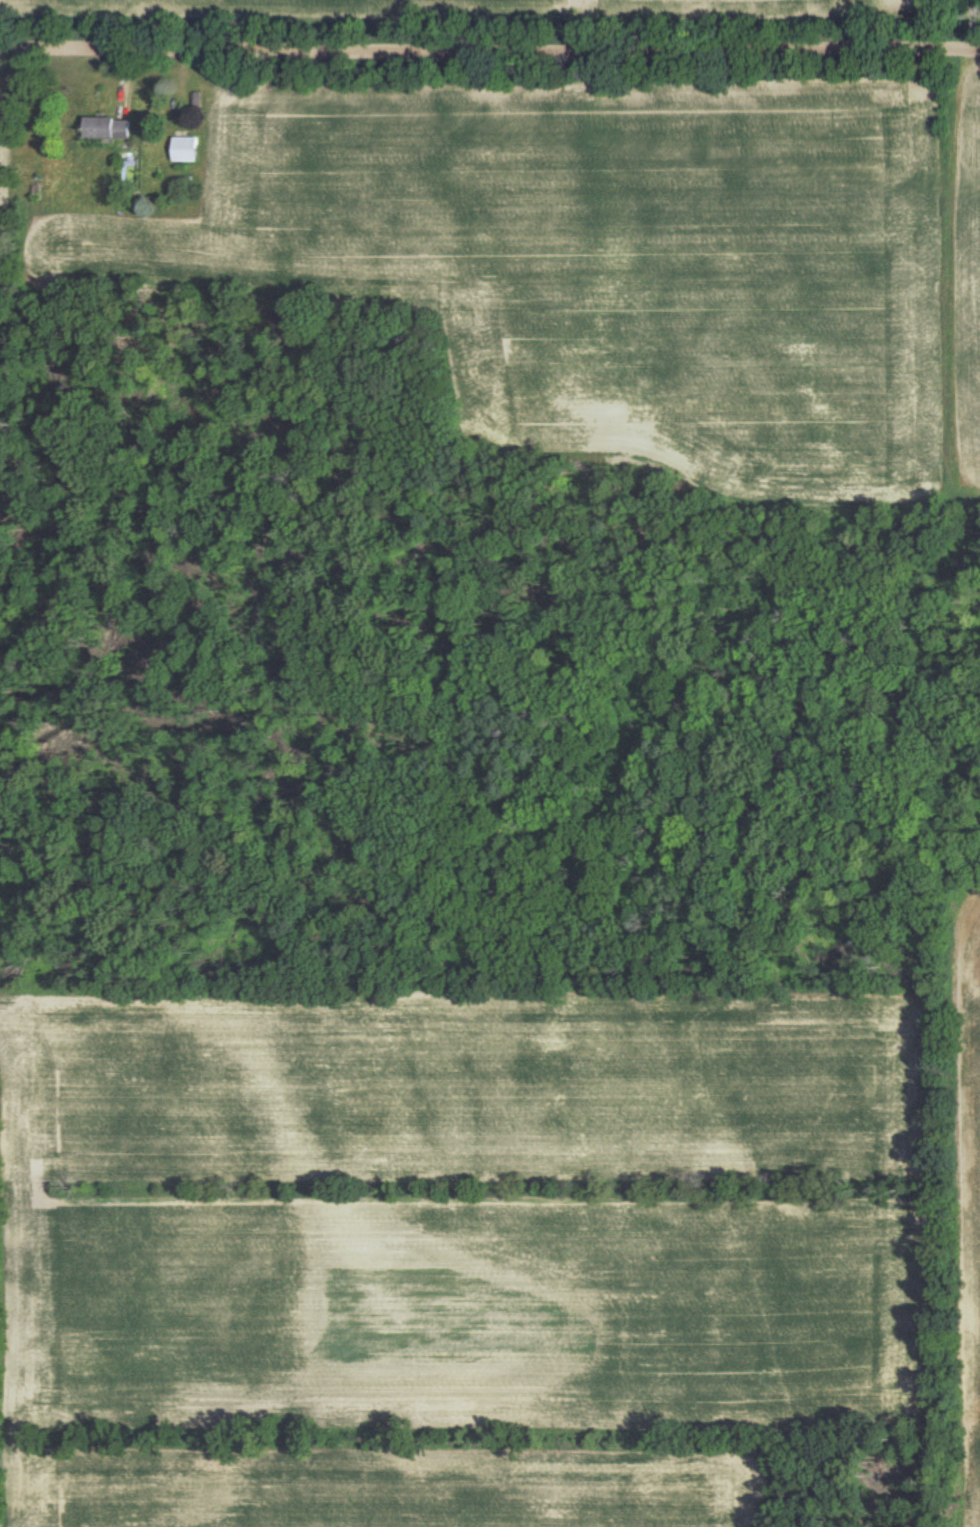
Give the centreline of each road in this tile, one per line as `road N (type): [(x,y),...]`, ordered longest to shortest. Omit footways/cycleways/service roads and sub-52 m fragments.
road 1 (residential): [(979,49),(0,47)]

